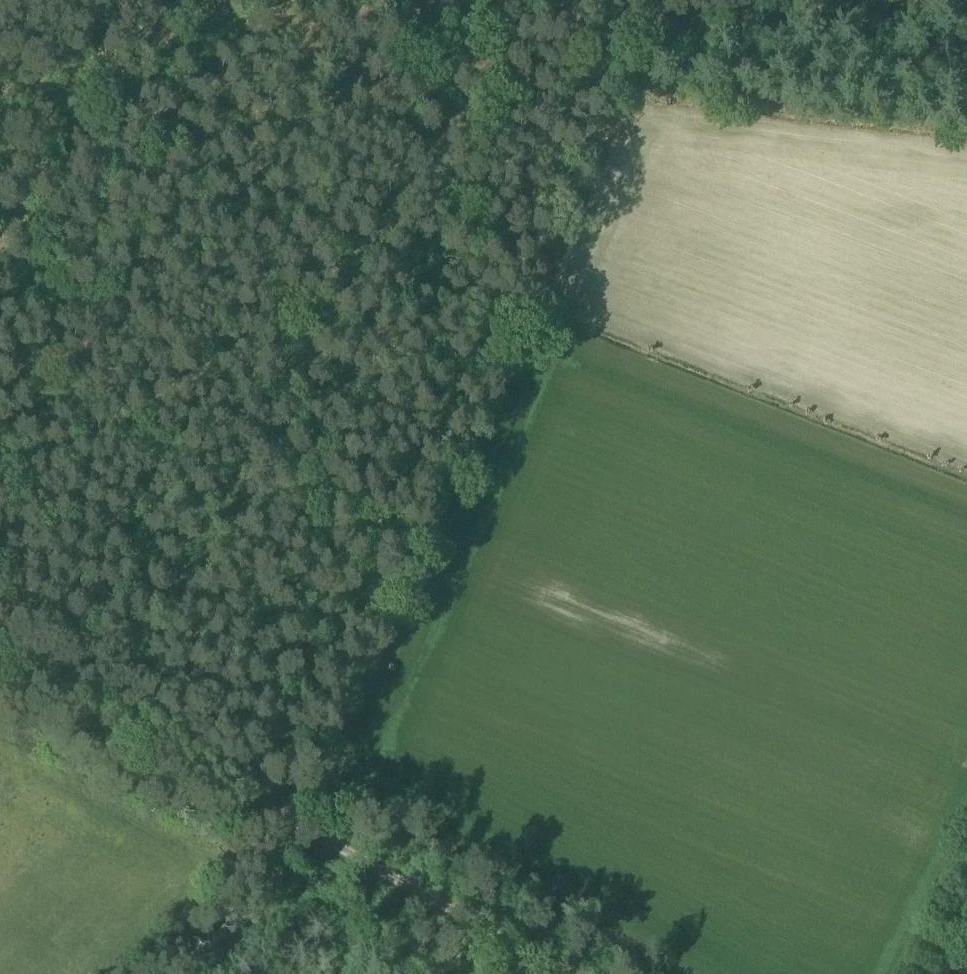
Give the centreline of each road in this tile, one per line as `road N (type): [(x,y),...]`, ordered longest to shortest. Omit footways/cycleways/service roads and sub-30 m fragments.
road 1 (track): [(558,973),(0,664)]

